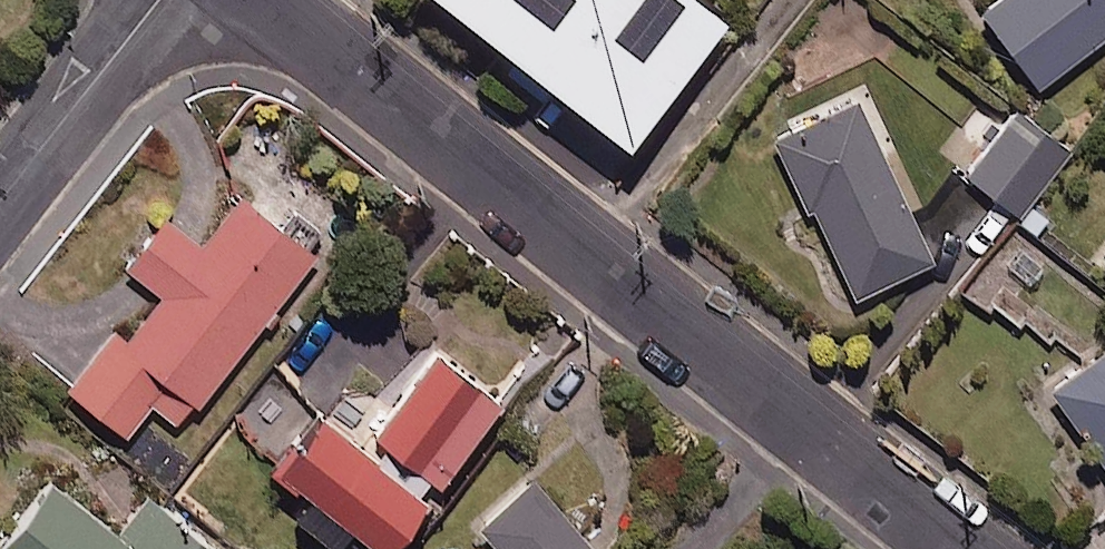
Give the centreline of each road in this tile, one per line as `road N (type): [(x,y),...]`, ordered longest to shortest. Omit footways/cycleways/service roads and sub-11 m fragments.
road 1 (residential): [(965,548),(267,0)]
road 2 (residential): [(161,0),(0,202)]

